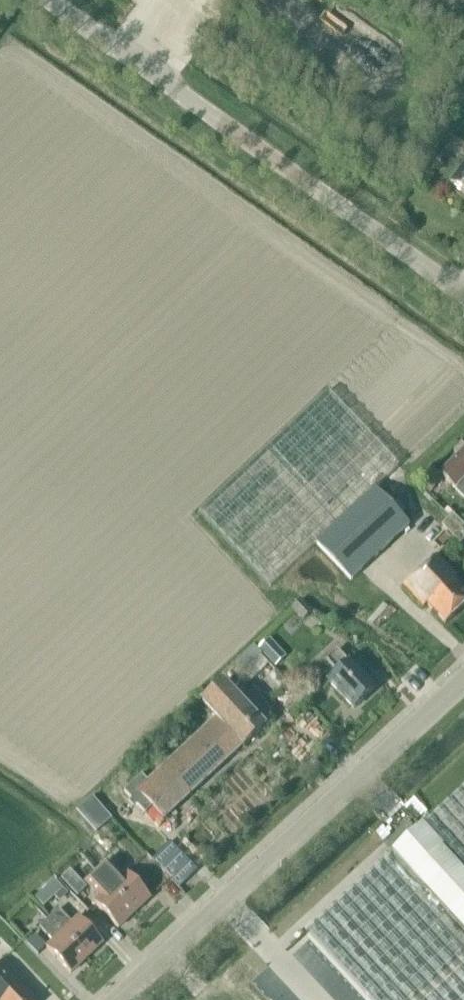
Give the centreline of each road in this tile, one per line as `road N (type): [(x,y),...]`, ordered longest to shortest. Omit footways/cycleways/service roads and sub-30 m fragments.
road 1 (tertiary): [(463,296),(45,0)]
road 2 (tertiary): [(121,999),(463,684)]

